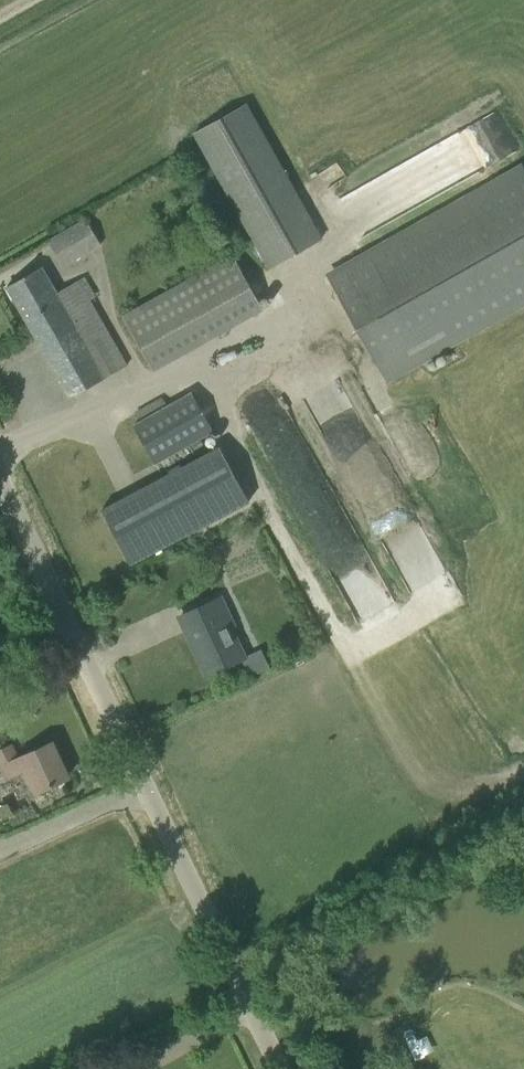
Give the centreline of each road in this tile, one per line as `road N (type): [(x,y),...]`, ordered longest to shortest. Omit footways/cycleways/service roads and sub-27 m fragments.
road 1 (unclassified): [(273,1068),(0,492)]

